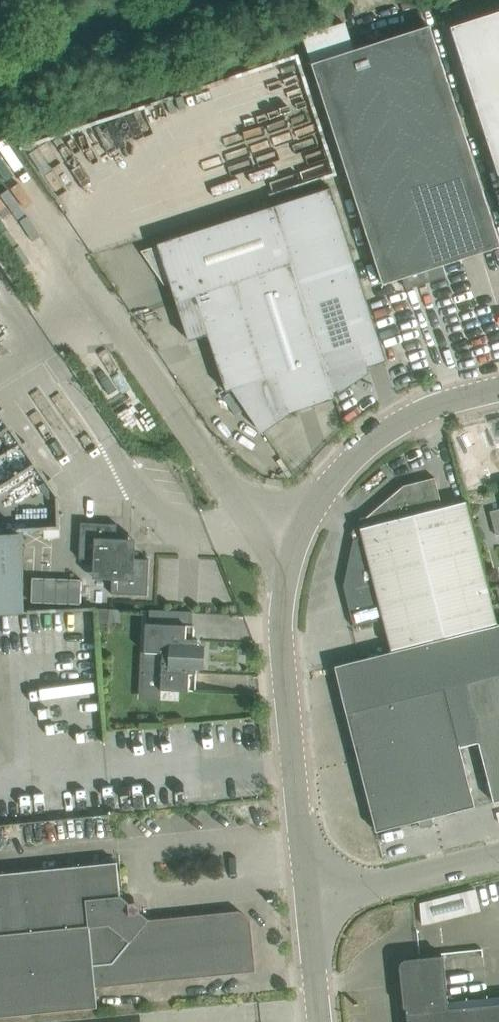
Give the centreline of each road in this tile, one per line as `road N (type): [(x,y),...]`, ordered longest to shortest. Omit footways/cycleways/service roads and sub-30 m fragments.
road 1 (unclassified): [(294,541),(228,487),(2,156)]
road 2 (unclassified): [(307,901),(283,661),(281,603),(294,541)]
road 3 (unclassified): [(294,541),(316,501),(372,439),(422,410),(498,389)]
road 4 (unclassified): [(307,901),(498,852)]
road 5 (unclassified): [(307,901),(319,1021)]

